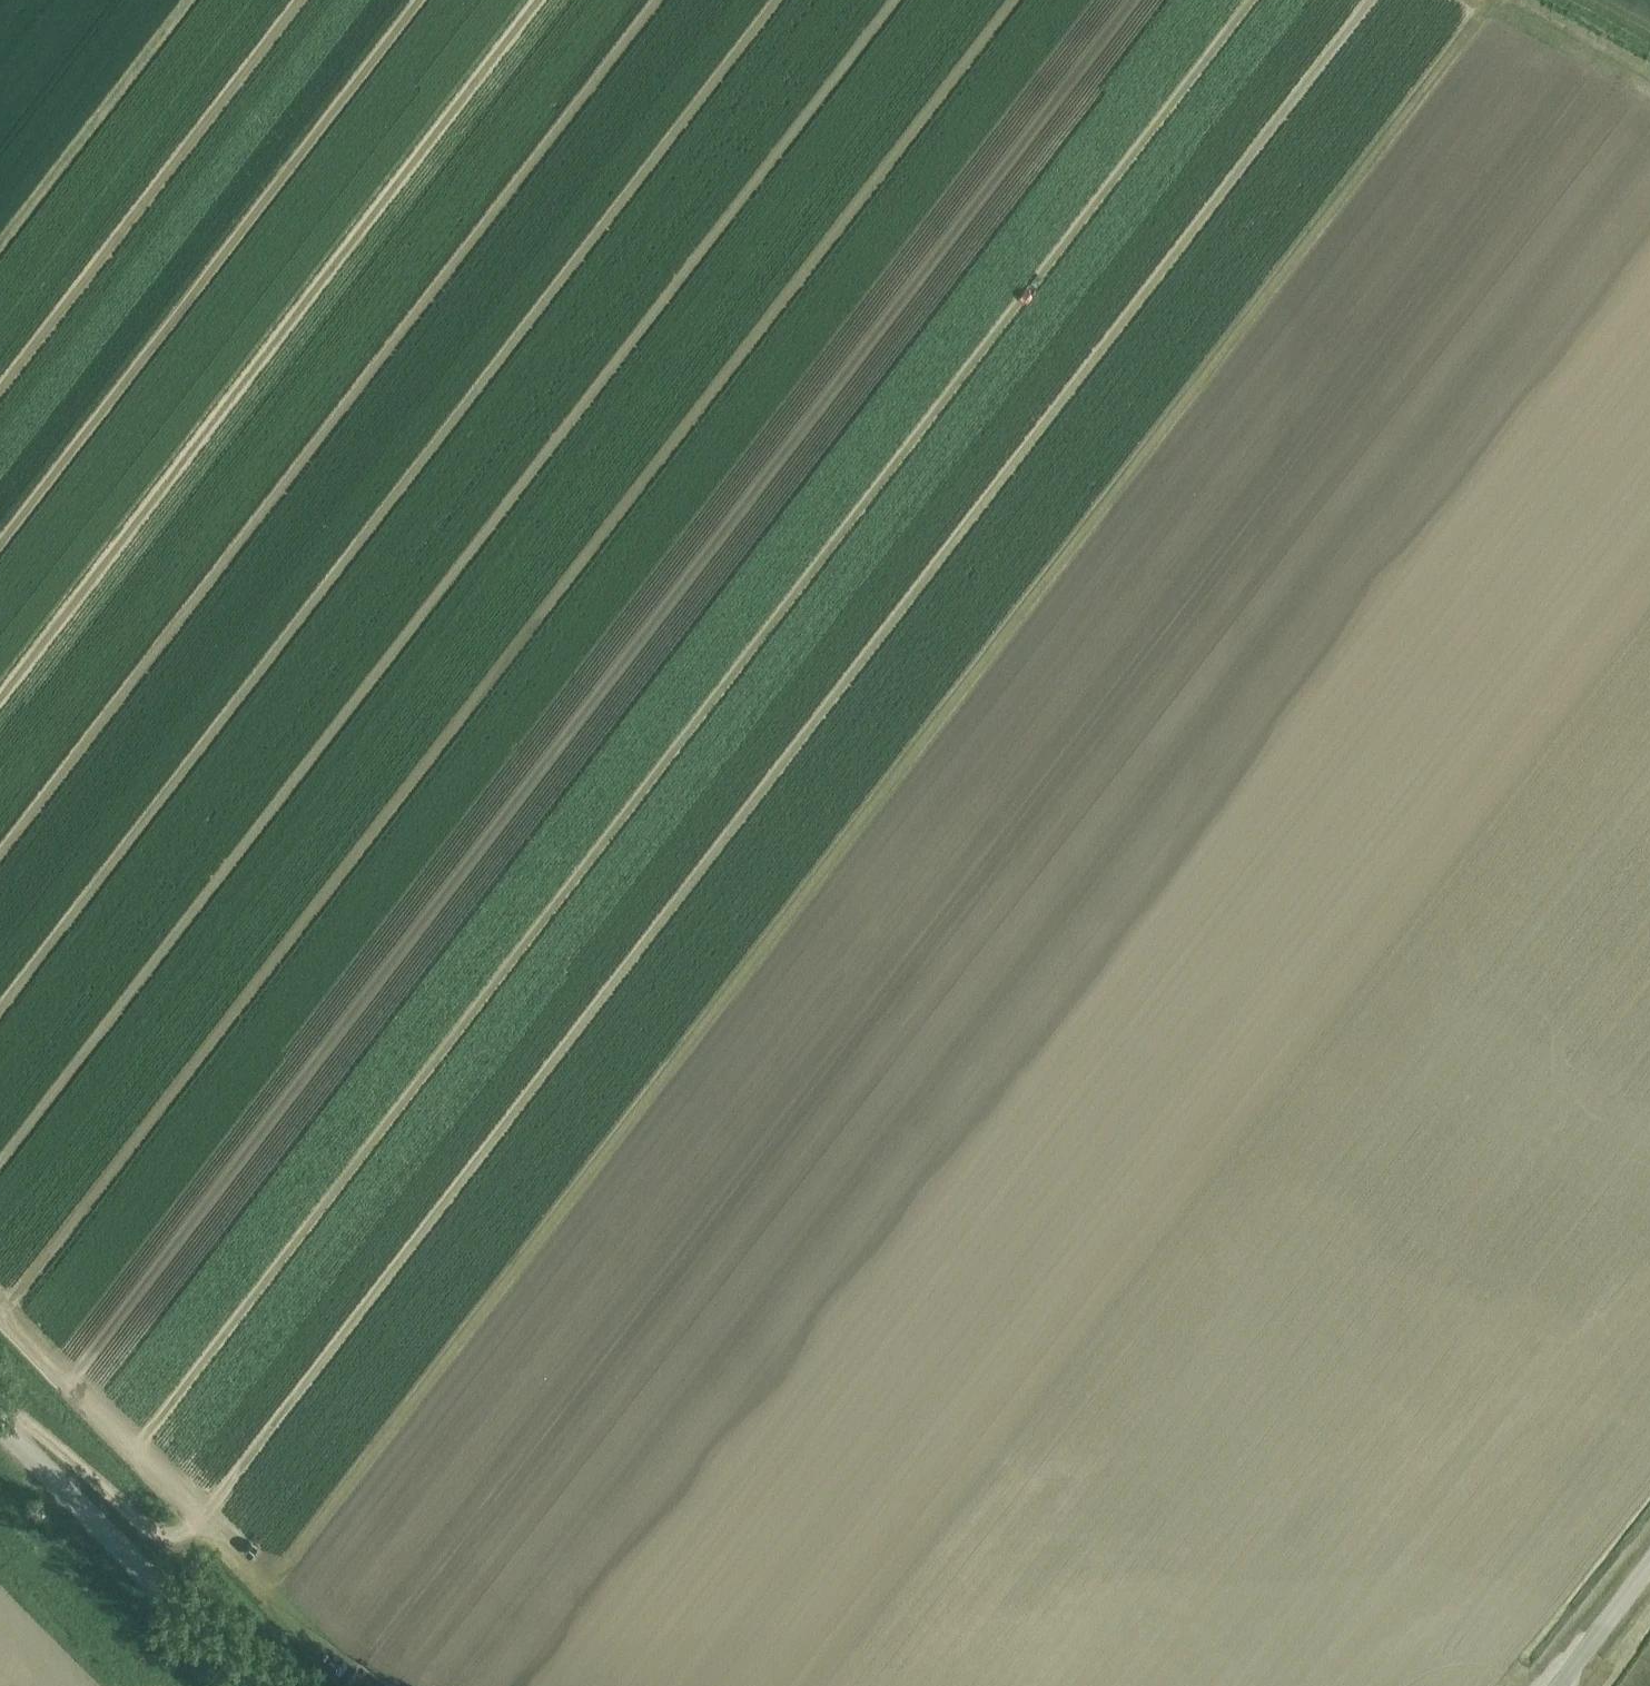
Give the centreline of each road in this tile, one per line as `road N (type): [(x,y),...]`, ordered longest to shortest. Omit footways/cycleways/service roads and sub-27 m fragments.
road 1 (unclassified): [(255,1685),(0,1423)]
road 2 (unclassified): [(1565,1685),(1649,1573)]

